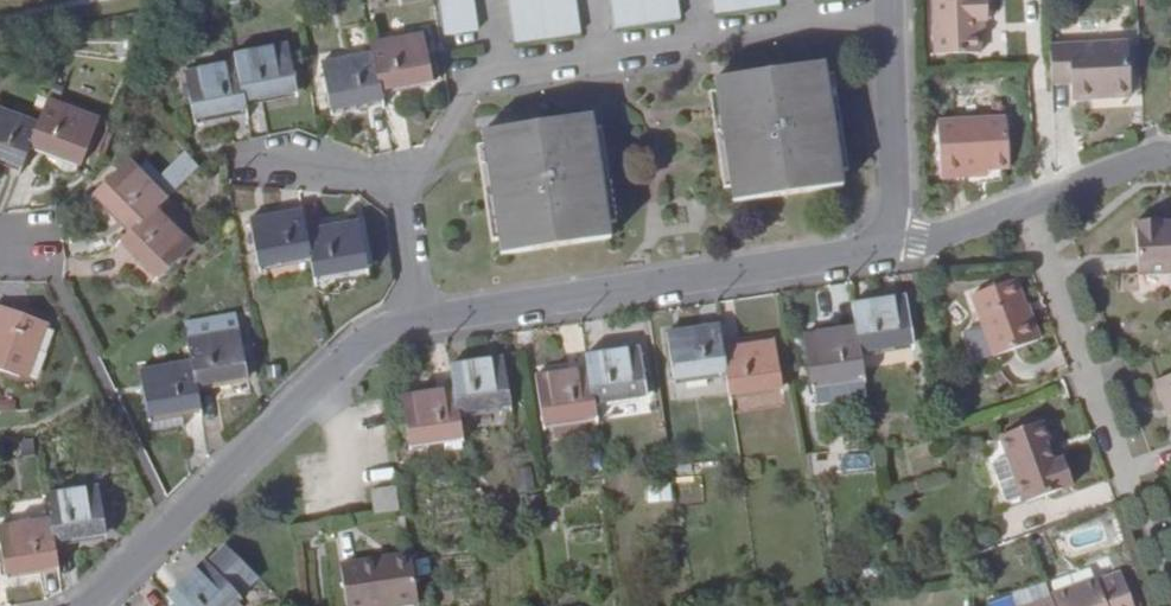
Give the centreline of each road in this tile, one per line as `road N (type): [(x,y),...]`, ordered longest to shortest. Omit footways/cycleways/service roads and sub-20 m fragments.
road 1 (residential): [(881,245),(420,321)]
road 2 (residential): [(420,321),(374,332),(332,360),(87,603)]
road 3 (residential): [(1031,198),(1141,493)]
road 4 (residential): [(420,321),(406,183),(255,154)]
road 5 (residential): [(881,245),(897,197),(898,0)]
road 6 (residential): [(1031,198),(920,240),(881,245)]
road 7 (residential): [(1170,159),(1139,158),(1031,198)]

